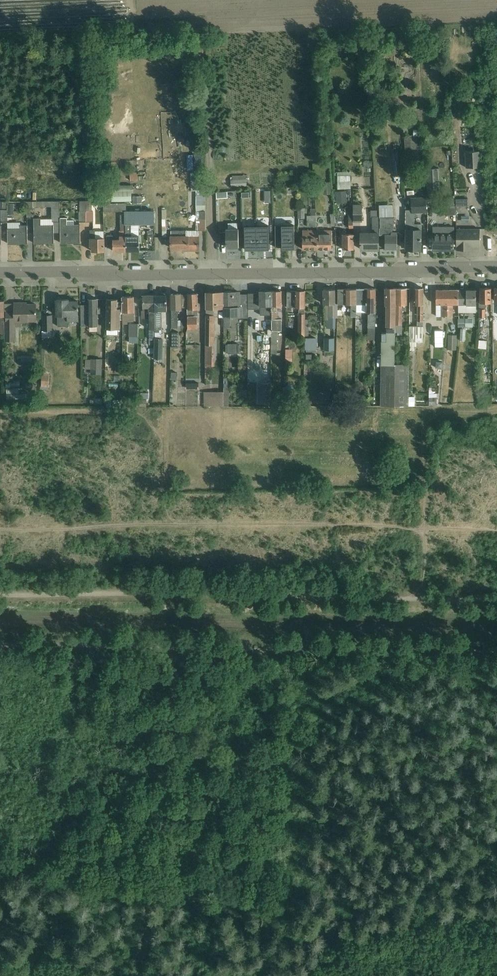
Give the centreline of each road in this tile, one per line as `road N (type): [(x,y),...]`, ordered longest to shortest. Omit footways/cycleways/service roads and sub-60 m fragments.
road 1 (tertiary): [(0,271),(496,266)]
road 2 (track): [(427,508),(0,523)]

